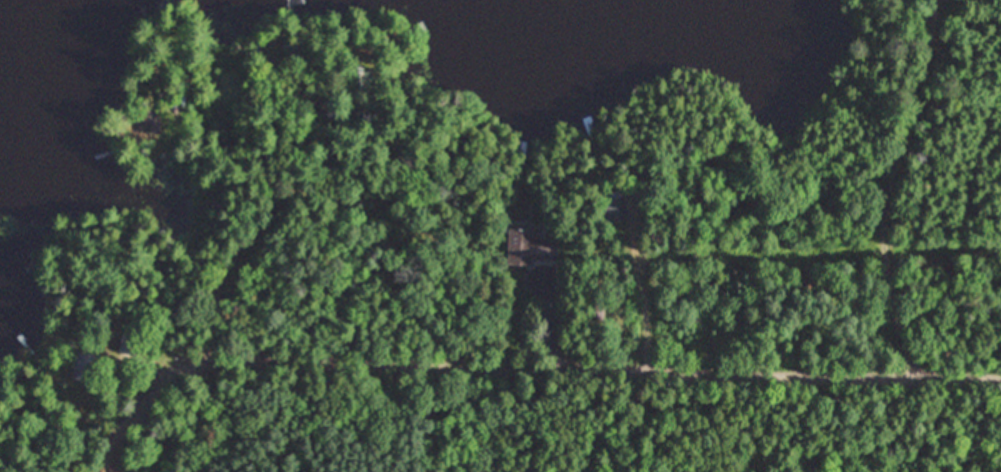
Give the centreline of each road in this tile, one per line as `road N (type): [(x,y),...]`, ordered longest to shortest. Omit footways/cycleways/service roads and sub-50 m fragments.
road 1 (residential): [(102,471),(132,404),(197,358),(236,353),(1000,373)]
road 2 (residential): [(914,371),(861,278),(847,231),(859,124),(887,91),(910,0)]
road 3 (residential): [(461,363),(347,189),(320,69)]

